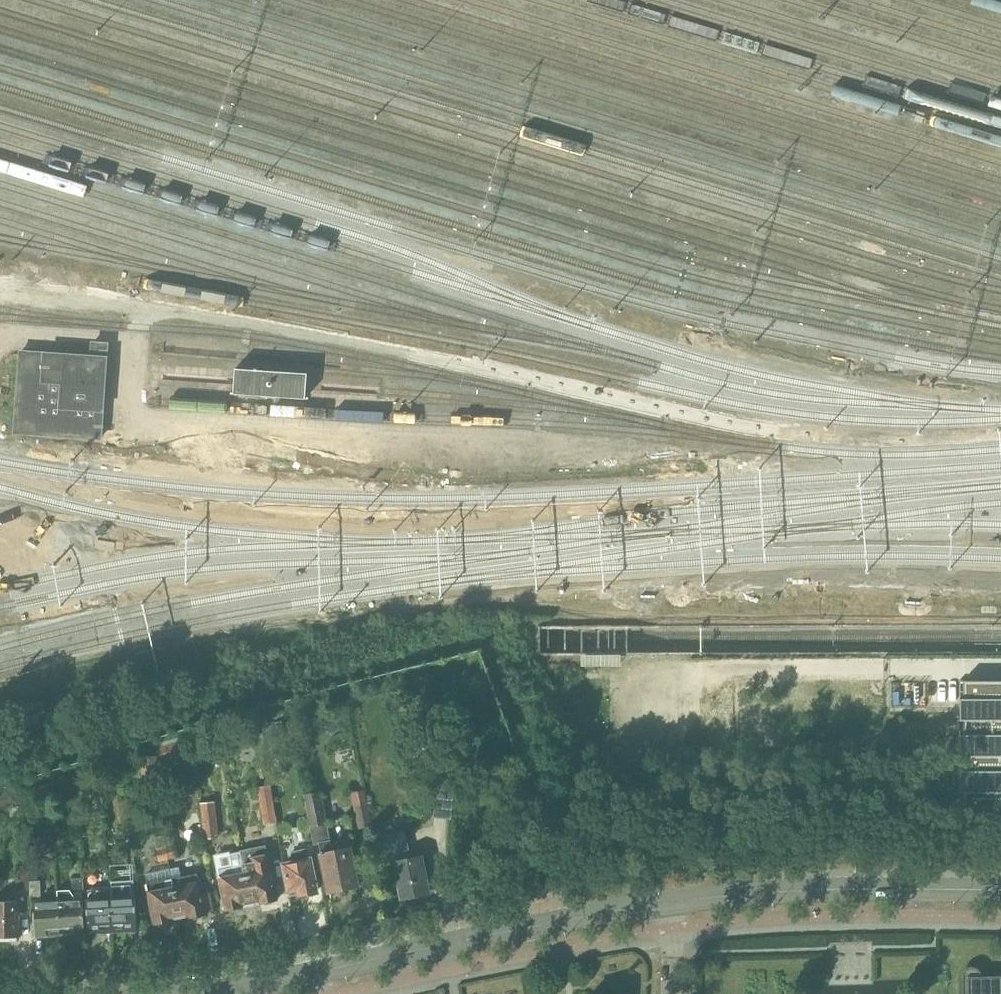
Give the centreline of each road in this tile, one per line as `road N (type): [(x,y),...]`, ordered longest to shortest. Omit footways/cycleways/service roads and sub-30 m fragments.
road 1 (secondary): [(227,993),(680,905)]
road 2 (secondary): [(680,905),(878,892),(1000,894)]

